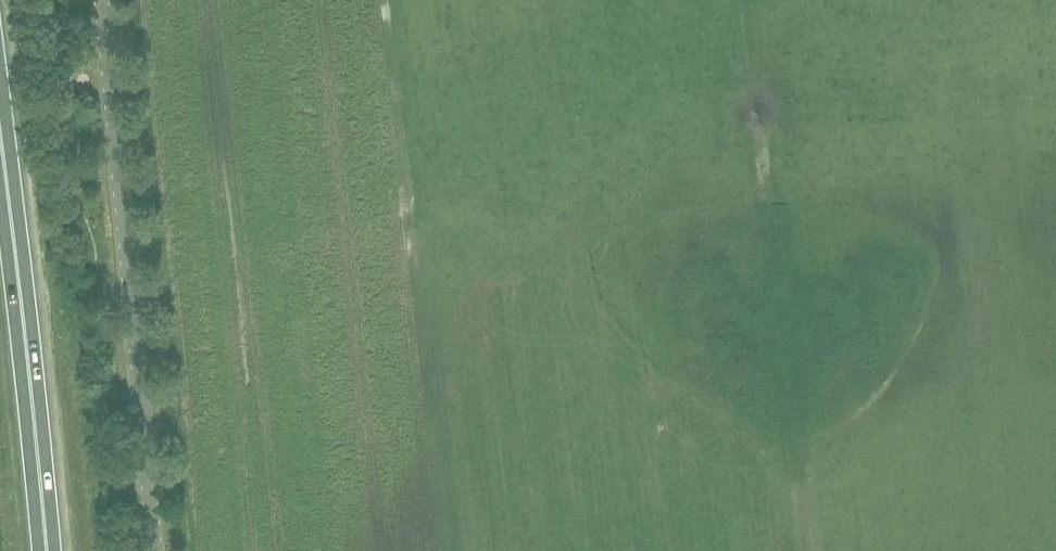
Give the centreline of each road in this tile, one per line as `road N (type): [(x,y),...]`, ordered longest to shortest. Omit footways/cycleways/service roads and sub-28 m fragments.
road 1 (unclassified): [(154,550),(104,0)]
road 2 (trunk): [(47,550),(0,162)]

